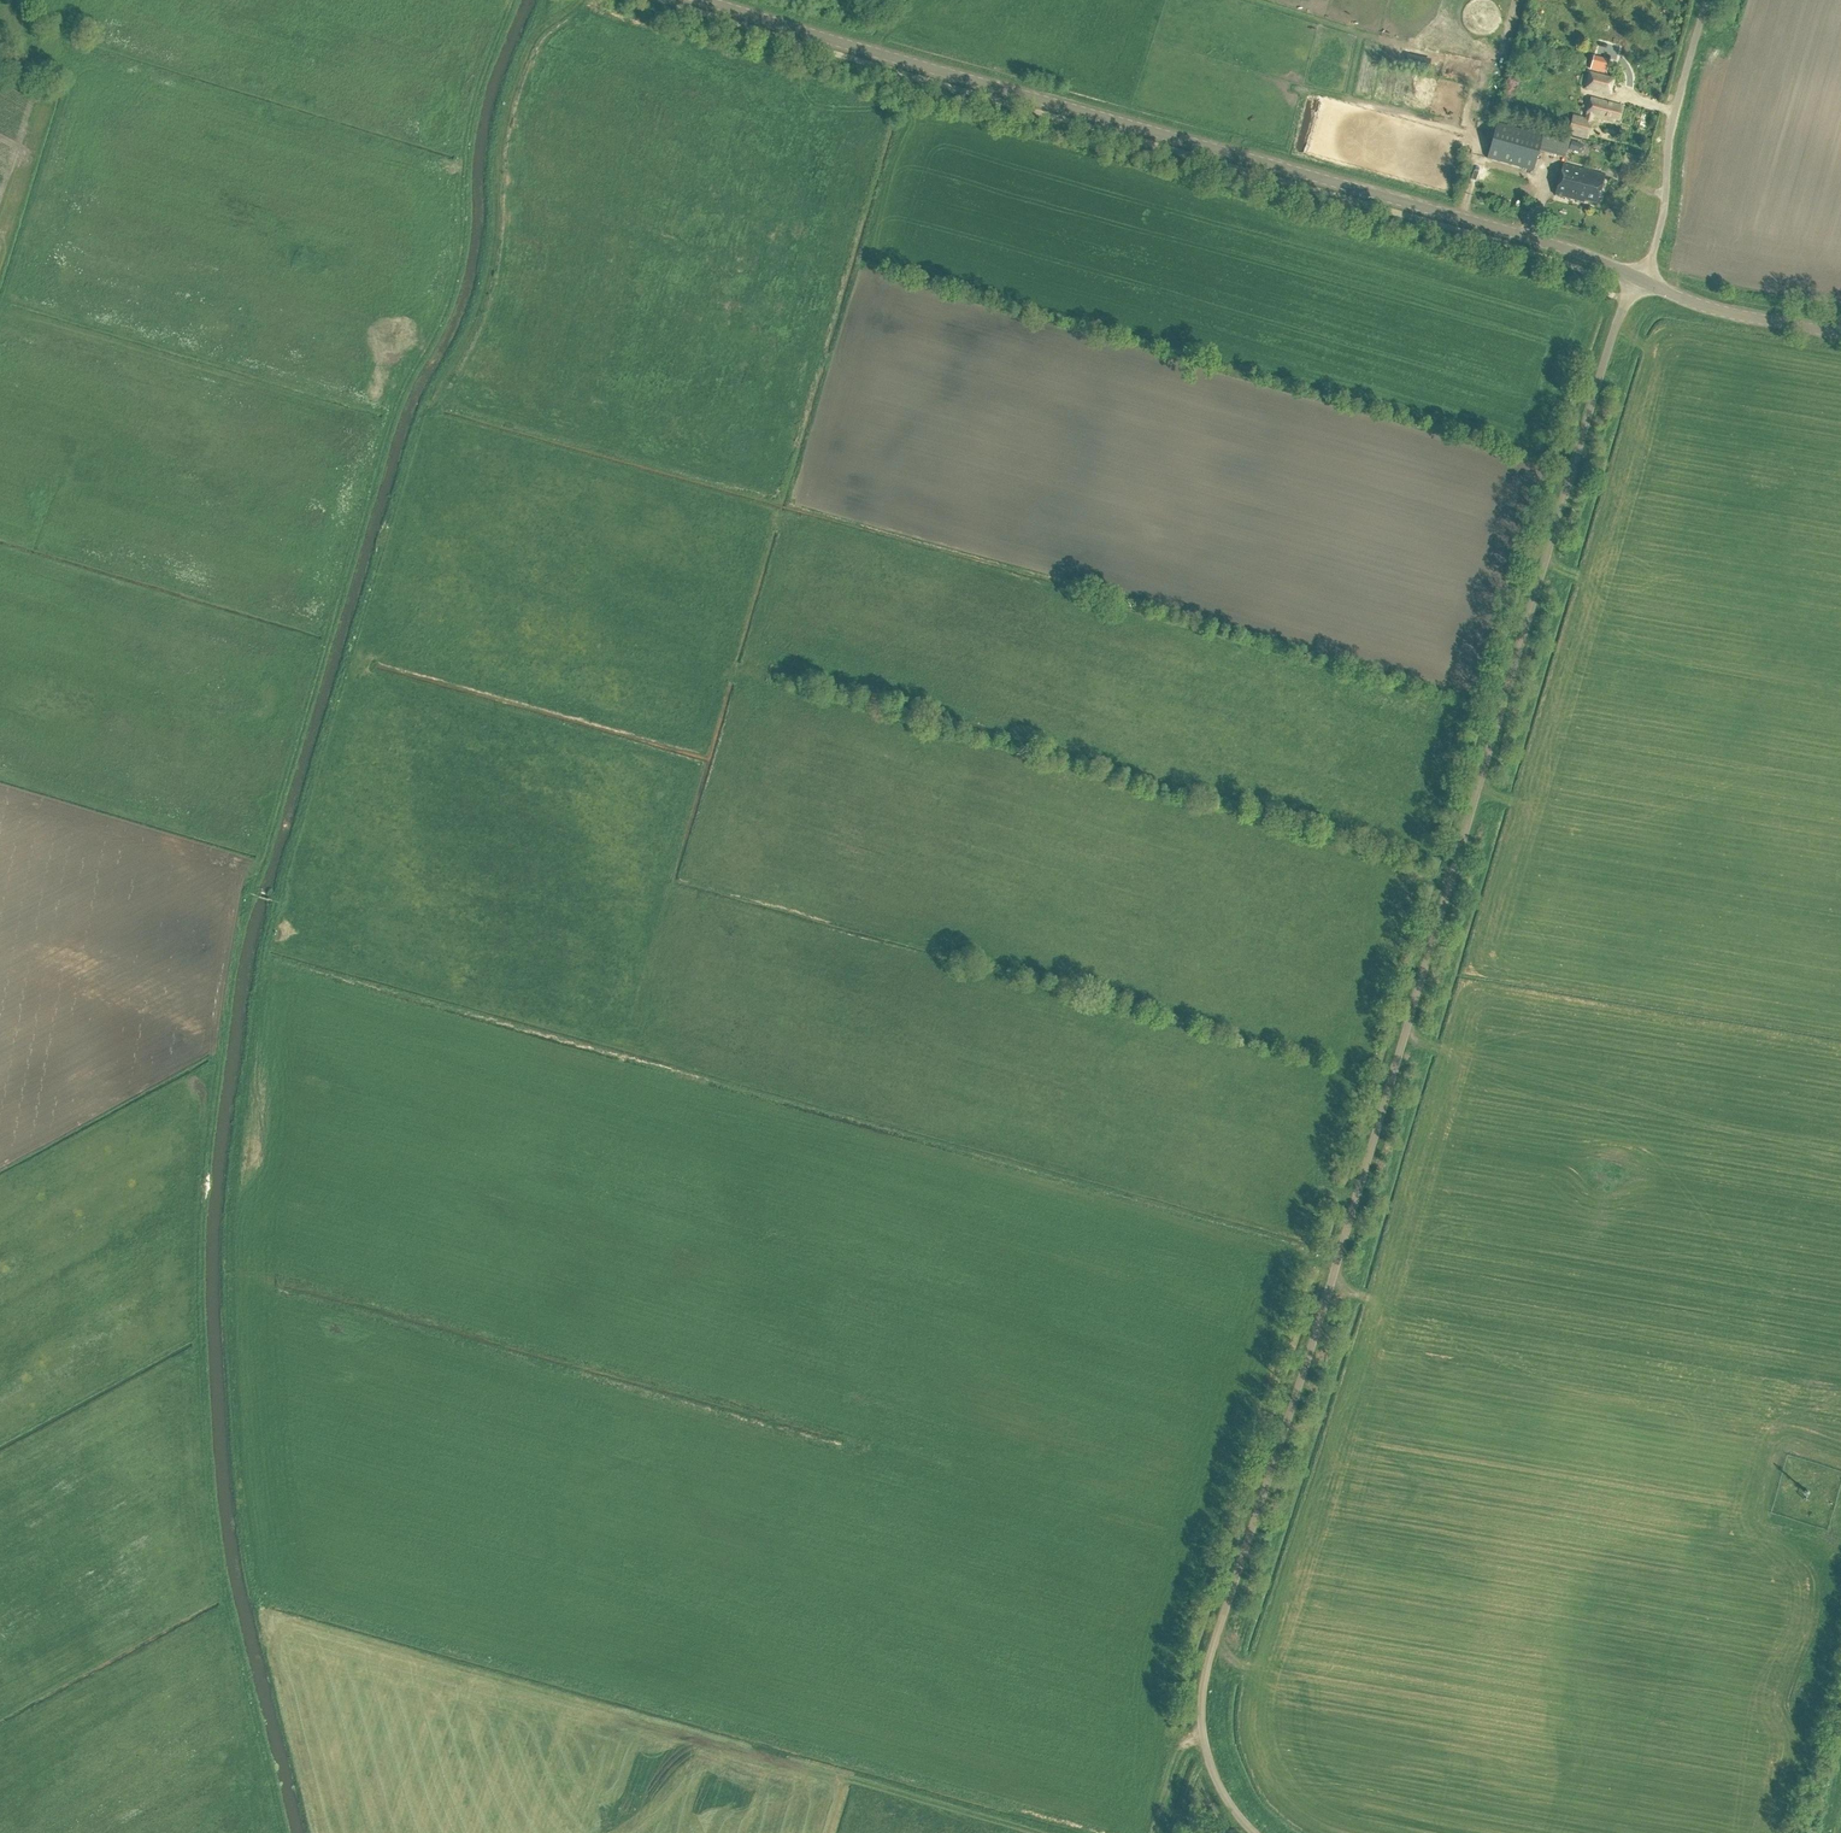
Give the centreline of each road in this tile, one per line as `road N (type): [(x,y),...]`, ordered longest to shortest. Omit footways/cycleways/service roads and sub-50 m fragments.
road 1 (unclassified): [(1626,303),(1310,1355),(1206,1672),(1210,1764),(1256,1832)]
road 2 (tertiary): [(1638,277),(1568,247),(704,0)]
road 3 (track): [(256,895),(399,418),(464,270),(474,125),(514,0)]
road 4 (unclassified): [(1638,277),(1663,210),(1672,124),(1708,0)]
road 5 (tertiary): [(1840,335),(1688,302),(1638,277)]

